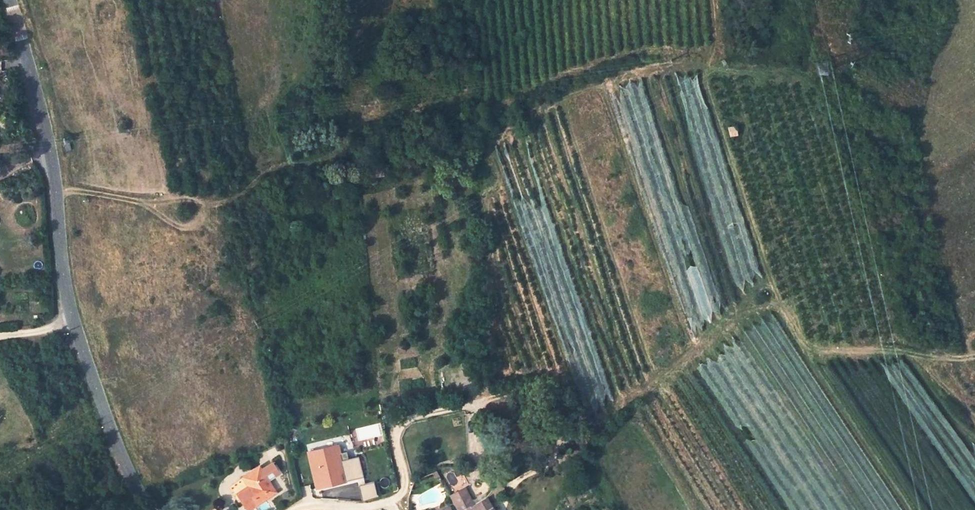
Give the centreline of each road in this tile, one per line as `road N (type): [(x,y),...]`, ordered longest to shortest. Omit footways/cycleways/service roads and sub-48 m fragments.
road 1 (tertiary): [(146,509),(71,321),(49,145),(8,0)]

